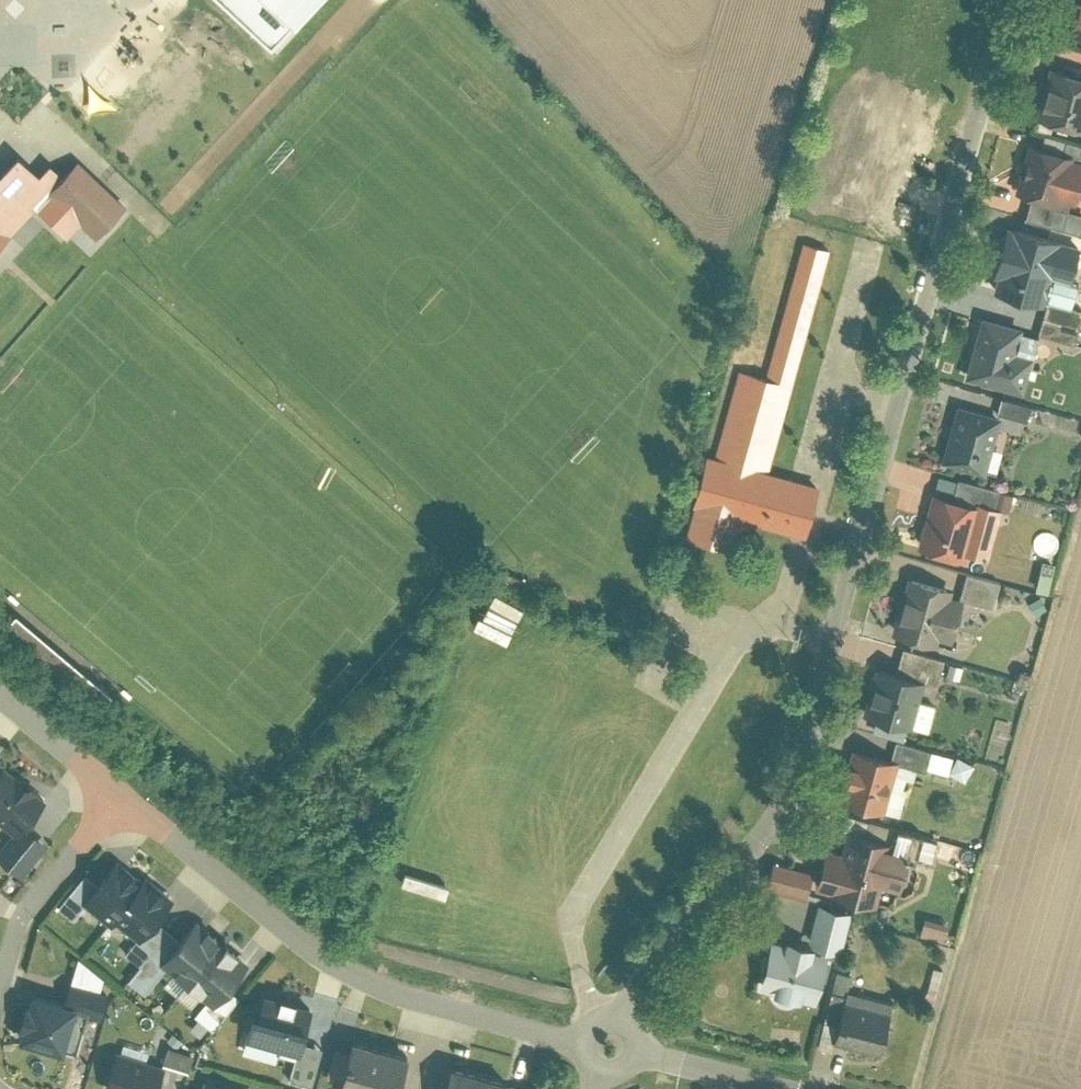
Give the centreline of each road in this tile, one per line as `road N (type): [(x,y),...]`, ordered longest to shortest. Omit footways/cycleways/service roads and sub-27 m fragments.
road 1 (residential): [(1001,0),(806,782),(627,1010)]
road 2 (unclassified): [(575,1043),(382,989),(324,962),(128,793)]
road 3 (residential): [(128,793),(18,914),(0,980)]
road 4 (unclassified): [(128,793),(0,692)]

